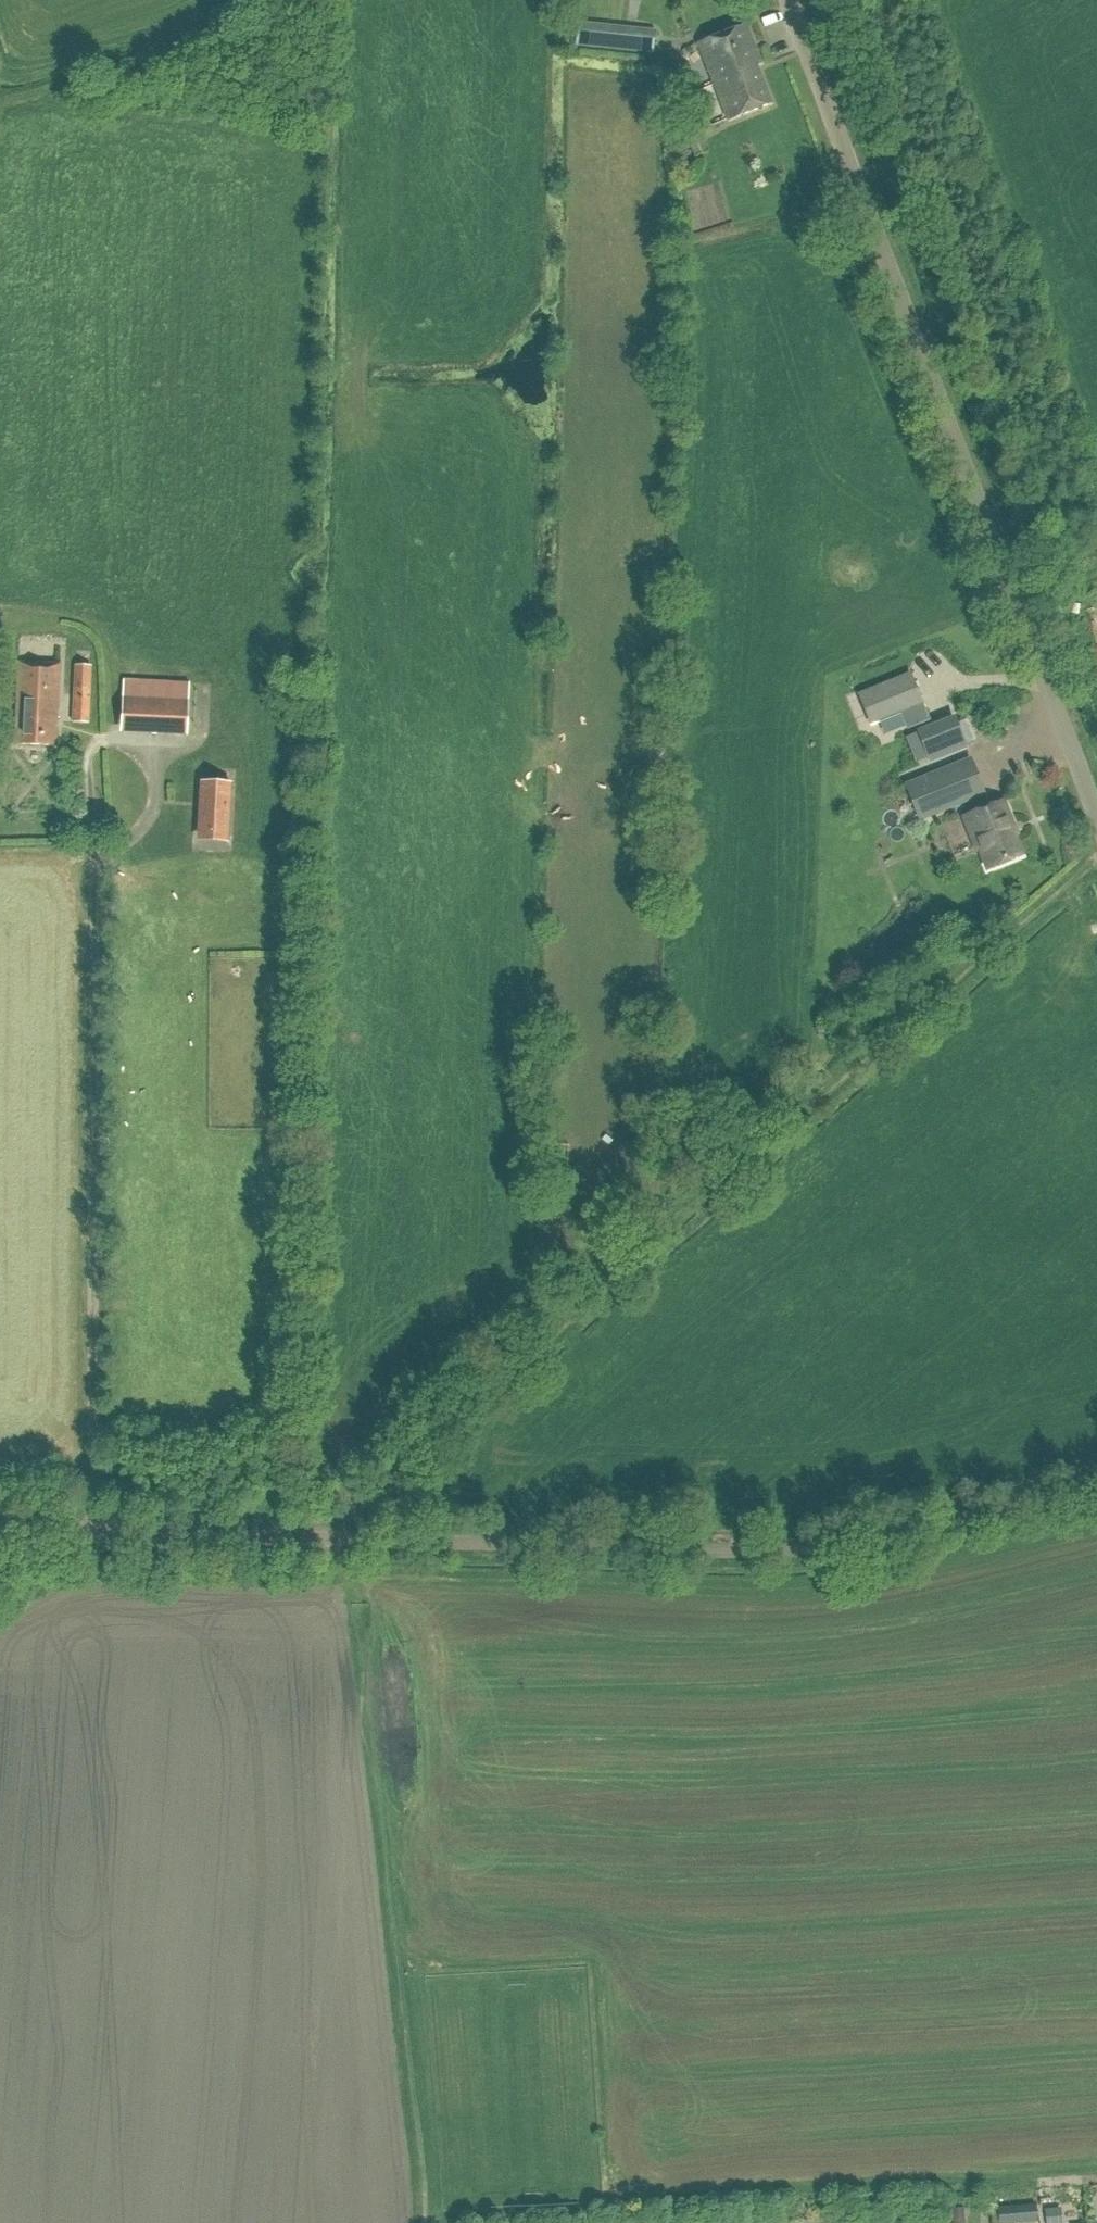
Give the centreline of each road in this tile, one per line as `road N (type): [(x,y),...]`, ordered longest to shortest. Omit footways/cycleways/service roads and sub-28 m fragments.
road 1 (unclassified): [(1096,1487),(796,1552),(0,1528)]
road 2 (unclassified): [(1096,810),(789,0)]
road 3 (track): [(91,775),(93,1531)]
road 4 (track): [(95,864),(152,812),(154,766),(132,745),(101,743),(91,775)]

